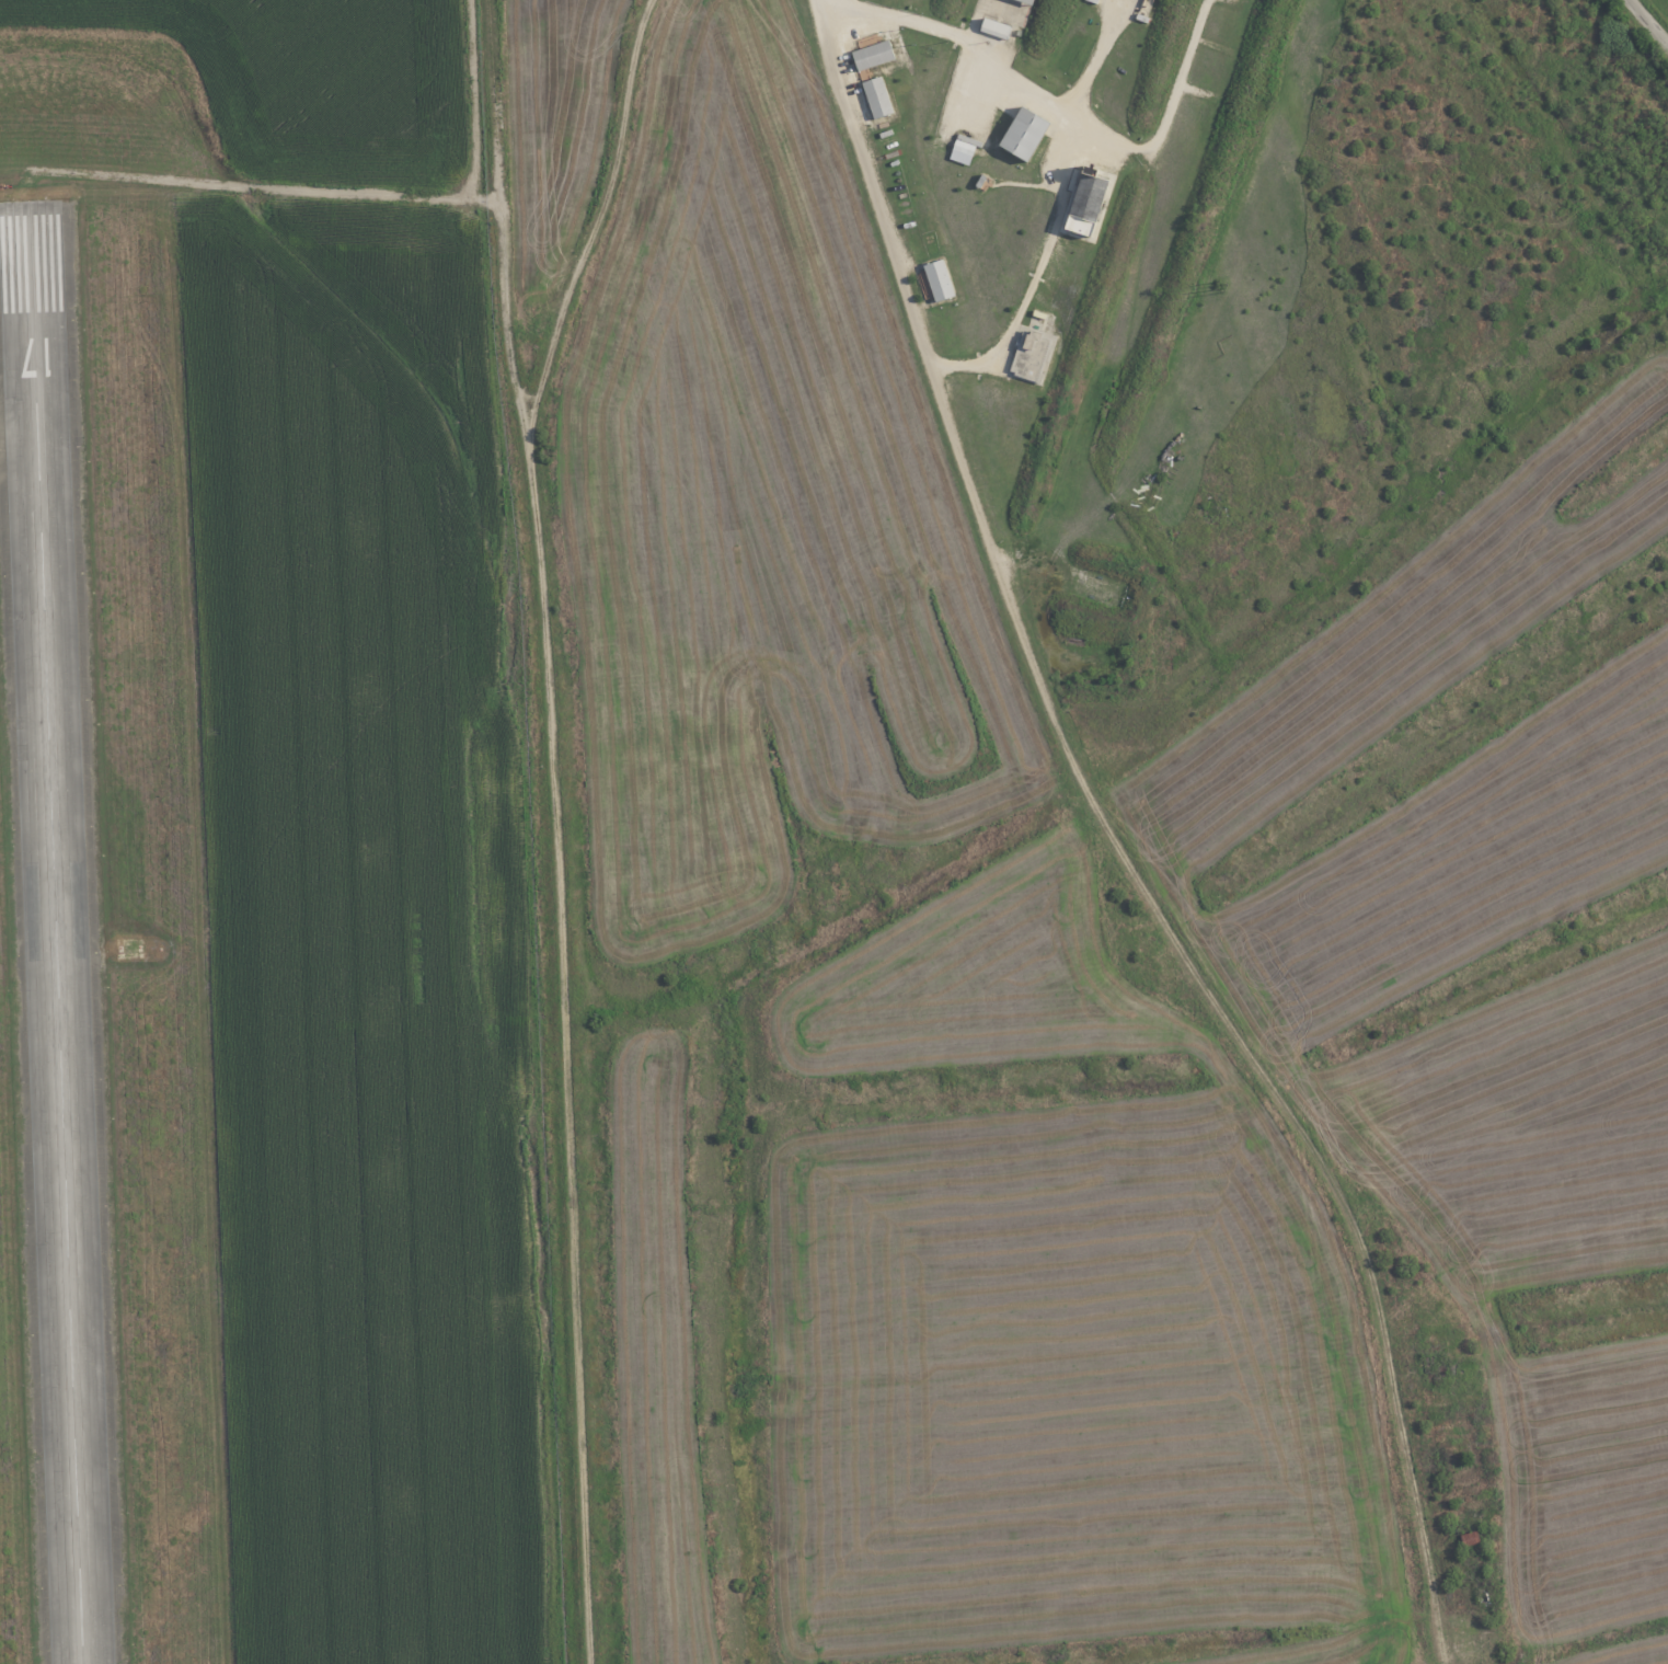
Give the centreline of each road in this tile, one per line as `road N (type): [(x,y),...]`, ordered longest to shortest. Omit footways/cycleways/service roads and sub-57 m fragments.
road 1 (residential): [(589,1663),(552,750),(528,439)]

